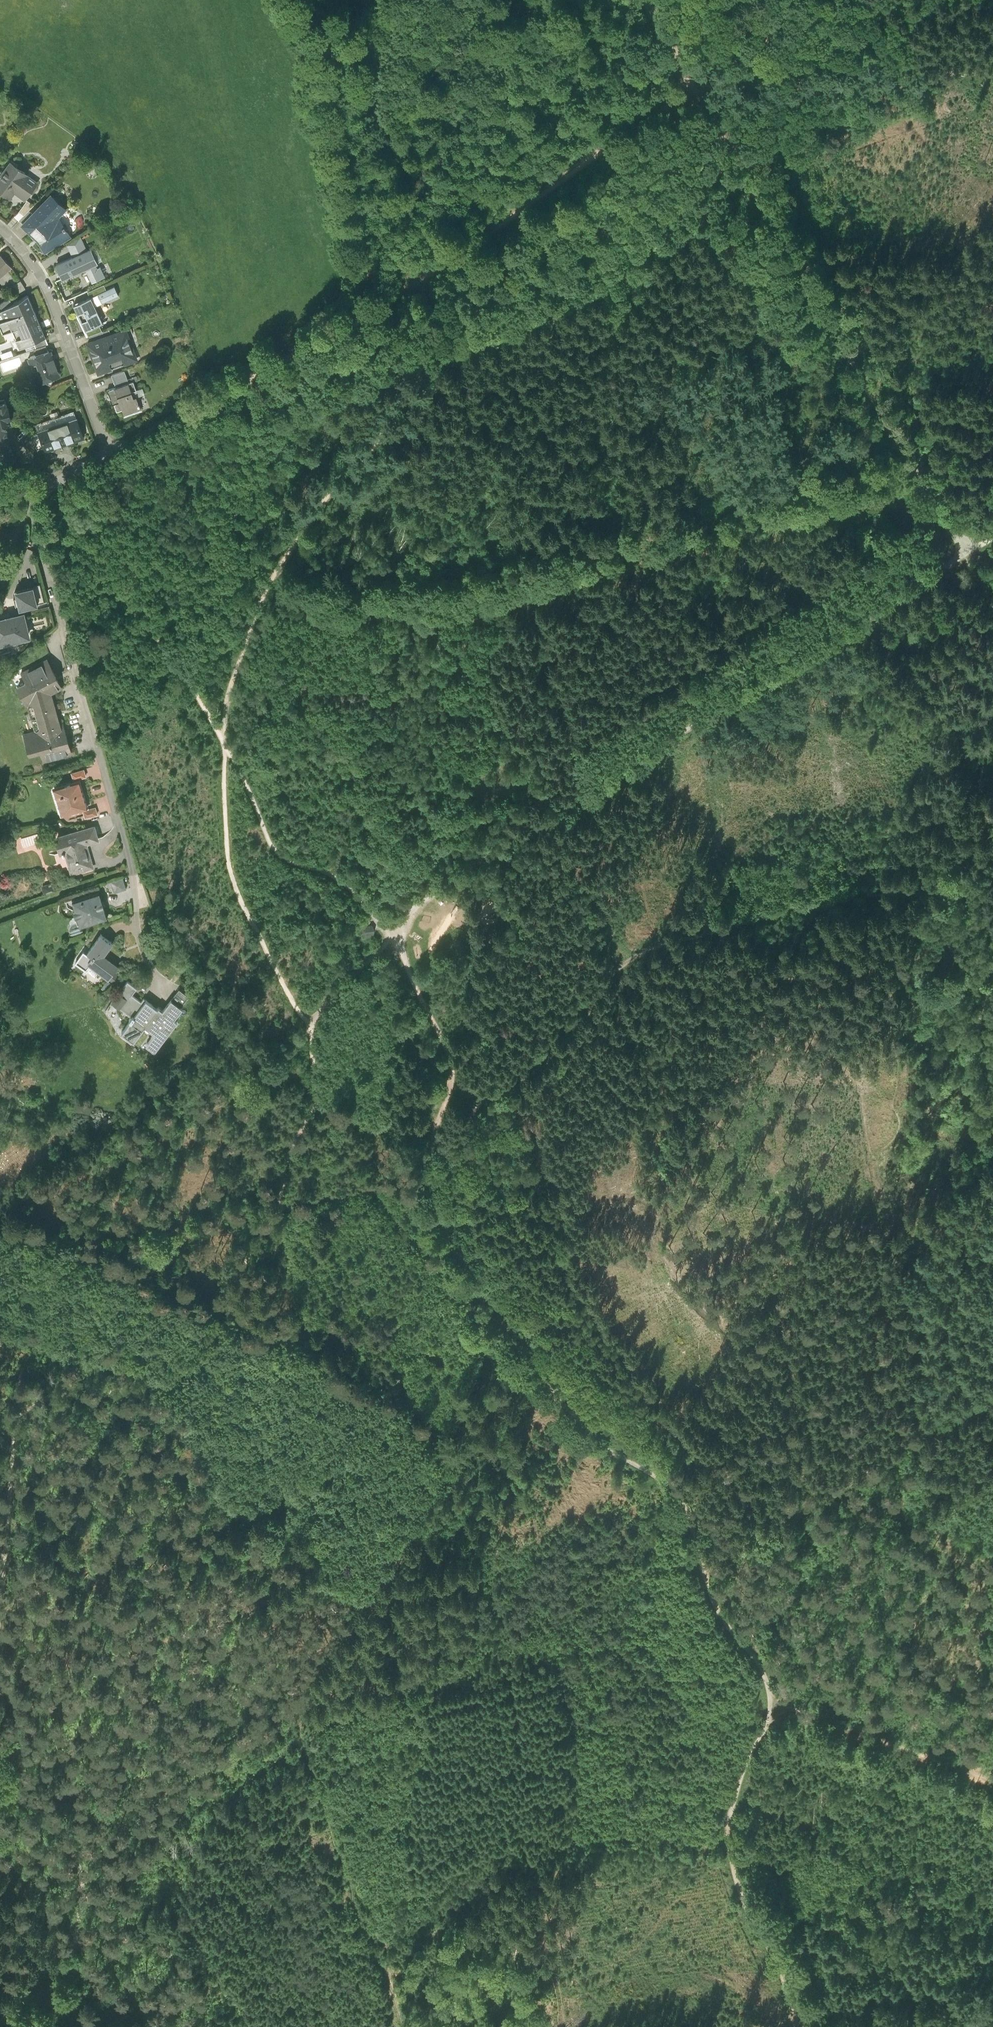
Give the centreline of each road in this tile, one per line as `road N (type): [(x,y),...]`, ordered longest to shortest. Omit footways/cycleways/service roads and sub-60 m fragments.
road 1 (track): [(695,1541),(673,1492),(604,1451),(557,1402),(448,1247),(425,1189),(452,1064),(392,939)]
road 2 (track): [(392,939),(411,911),(969,551)]
road 3 (track): [(647,0),(736,165),(969,551)]
road 4 (track): [(30,495),(55,508),(94,553),(184,675),(276,852),(338,881),(392,939)]
road 5 (residential): [(126,854),(30,495)]
road 6 (track): [(772,1702),(729,1840),(738,1890),(798,2026)]
road 7 (track): [(992,1389),(759,1536),(723,1550),(695,1541)]
road 8 (residential): [(0,227),(53,299),(105,448),(95,464),(30,495)]
road 9 (track): [(694,87),(419,282)]
road 10 (track): [(372,312),(371,252),(322,0)]
road 11 (track): [(251,379),(236,432),(233,533),(219,604),(184,675)]
road 12 (track): [(372,312),(105,454)]
road 13 (track): [(772,1702),(992,1783)]
road 14 (track): [(695,1541),(710,1593),(765,1674),(772,1702)]
road 15 (track): [(392,939),(310,1025)]

